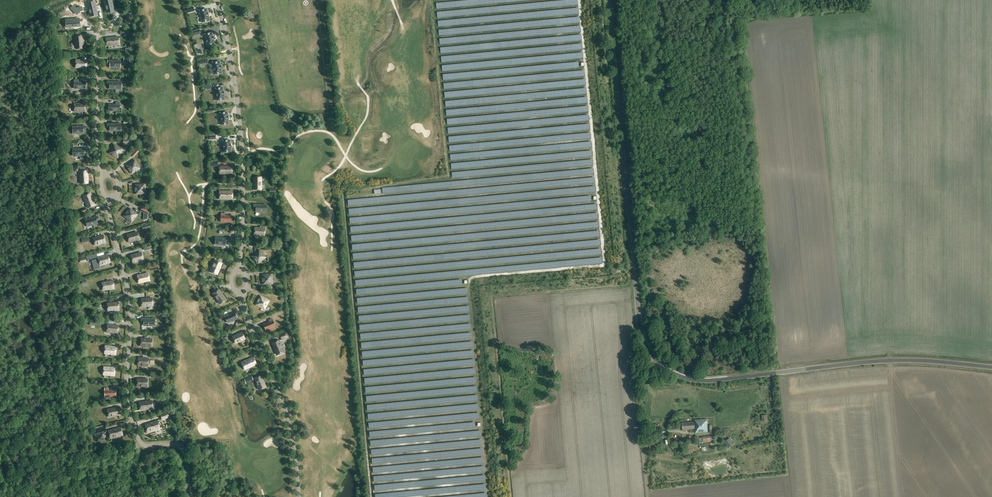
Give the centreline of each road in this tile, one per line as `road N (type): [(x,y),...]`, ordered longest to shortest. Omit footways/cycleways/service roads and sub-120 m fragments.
road 1 (unclassified): [(991,367),(872,362),(704,381),(663,367),(641,326),(607,0)]
road 2 (residential): [(192,496),(183,447),(143,444),(133,426),(129,301),(106,201)]
road 3 (residential): [(239,269),(240,126),(218,0)]
road 4 (residential): [(299,496),(288,415),(241,293)]
road 5 (residential): [(100,168),(96,32),(130,21),(131,0)]

